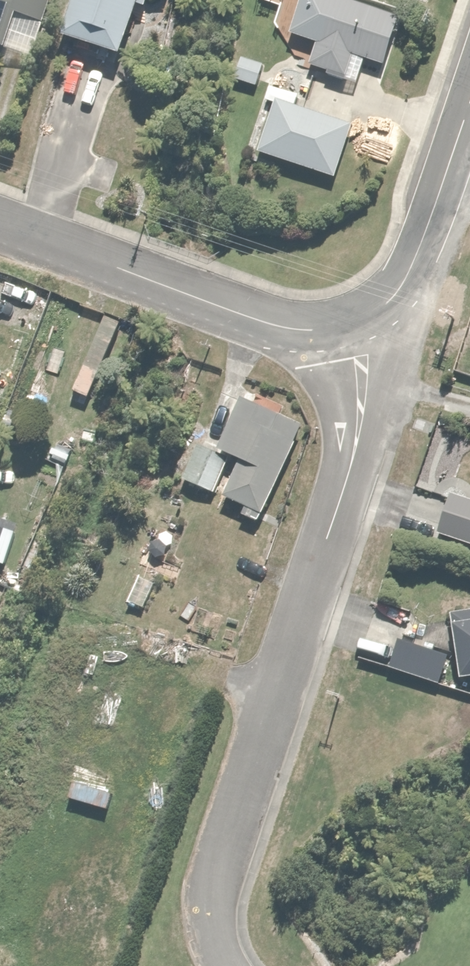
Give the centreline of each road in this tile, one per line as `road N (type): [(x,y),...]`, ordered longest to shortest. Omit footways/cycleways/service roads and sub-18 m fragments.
road 1 (residential): [(340,319),(360,393),(355,474),(232,859),(221,904),(223,942)]
road 2 (unclassified): [(0,226),(254,318),(340,319)]
road 3 (residential): [(340,319),(383,292),(406,262),(469,84)]

